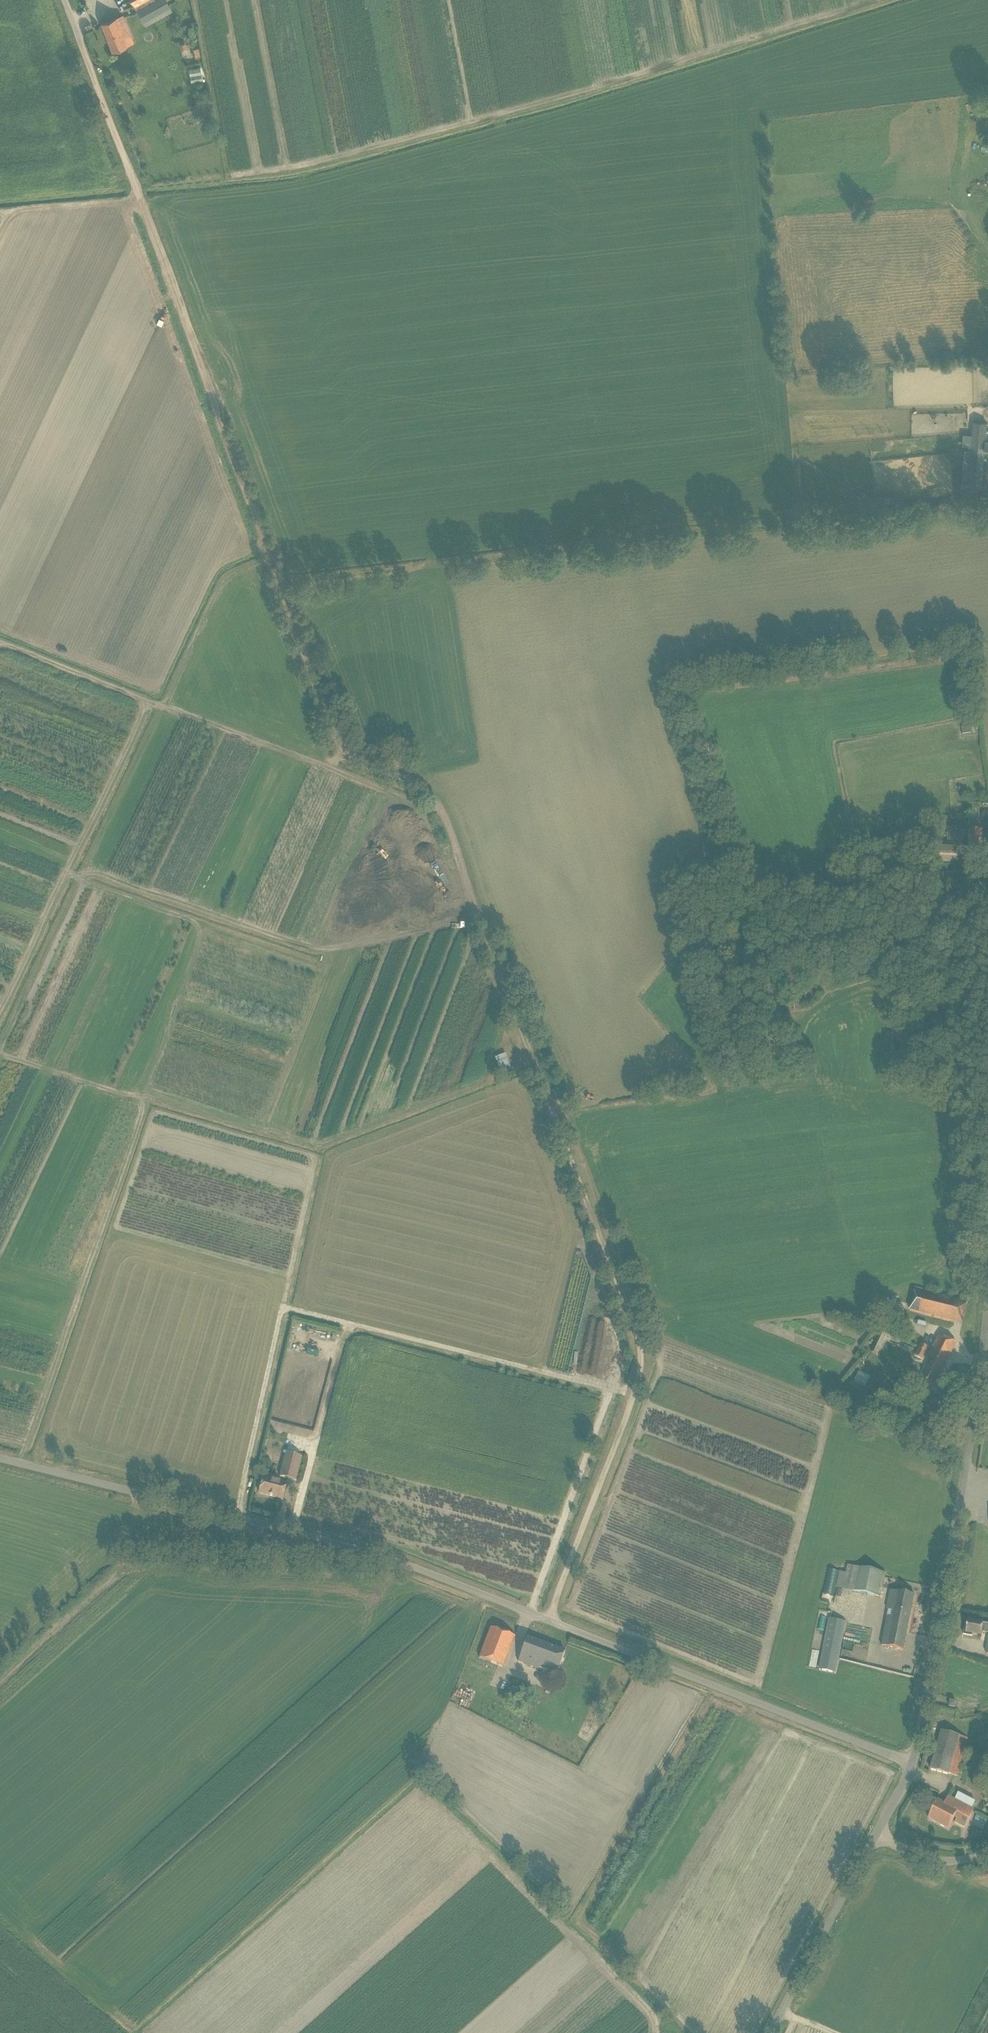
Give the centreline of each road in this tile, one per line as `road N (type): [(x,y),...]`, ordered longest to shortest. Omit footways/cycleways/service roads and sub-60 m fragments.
road 1 (track): [(139,196),(342,764),(424,792),(437,807),(515,1021),(551,1092),(643,1359),(549,1620)]
road 2 (unclassified): [(911,1763),(380,1553),(0,1457)]
road 3 (unclassified): [(911,1763),(987,1285)]
road 4 (unclassified): [(770,2032),(875,1837)]
road 5 (unclassified): [(139,196),(65,0)]

